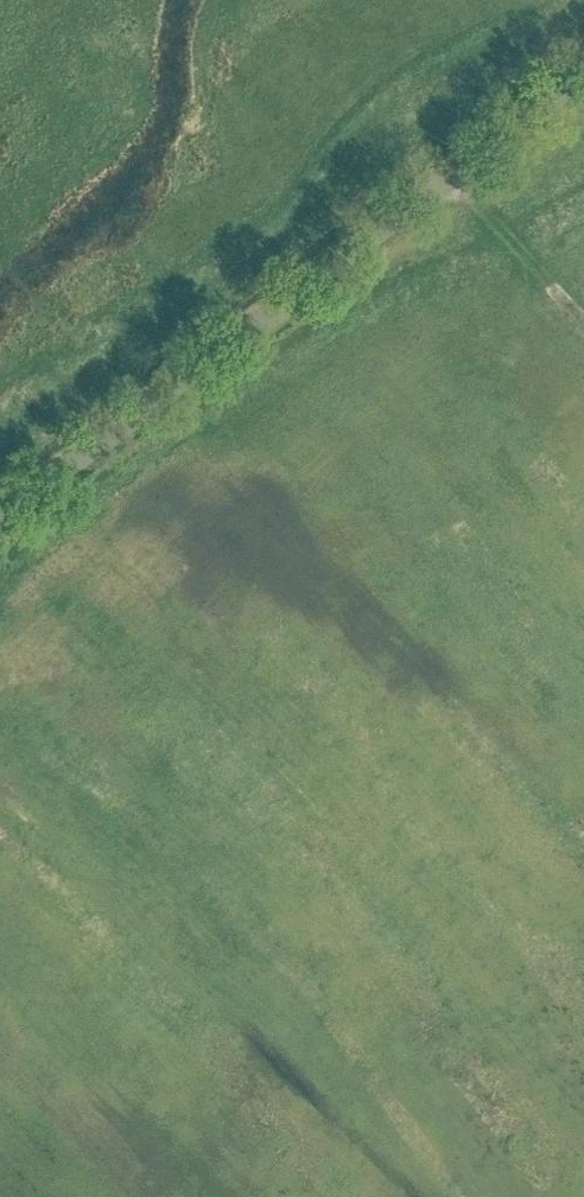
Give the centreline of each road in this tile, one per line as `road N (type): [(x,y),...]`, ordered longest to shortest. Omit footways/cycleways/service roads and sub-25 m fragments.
road 1 (tertiary): [(0,520),(583,79)]

